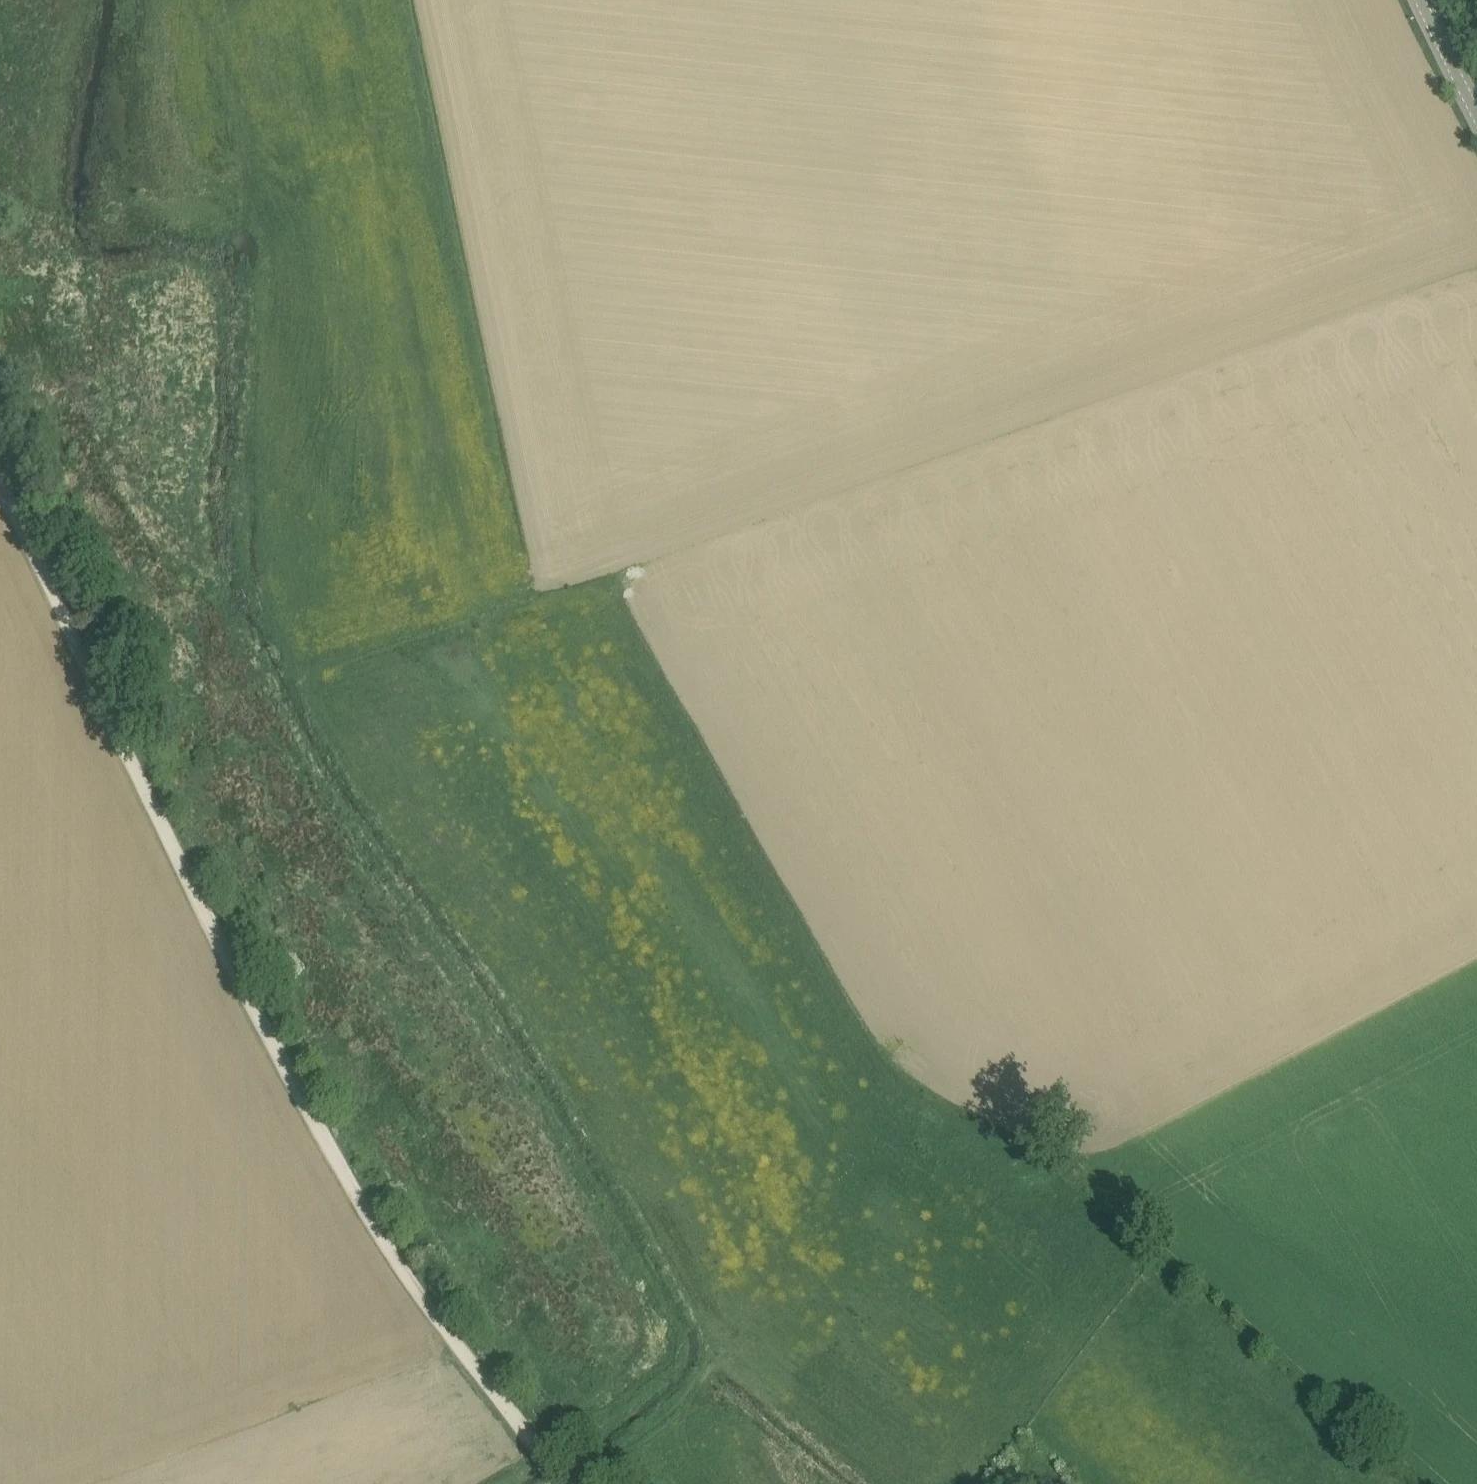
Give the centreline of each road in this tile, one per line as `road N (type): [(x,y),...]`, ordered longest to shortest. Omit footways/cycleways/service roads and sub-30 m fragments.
road 1 (track): [(569,1483),(366,1206),(128,757),(0,474)]
road 2 (tertiary): [(1476,112),(1424,0)]

